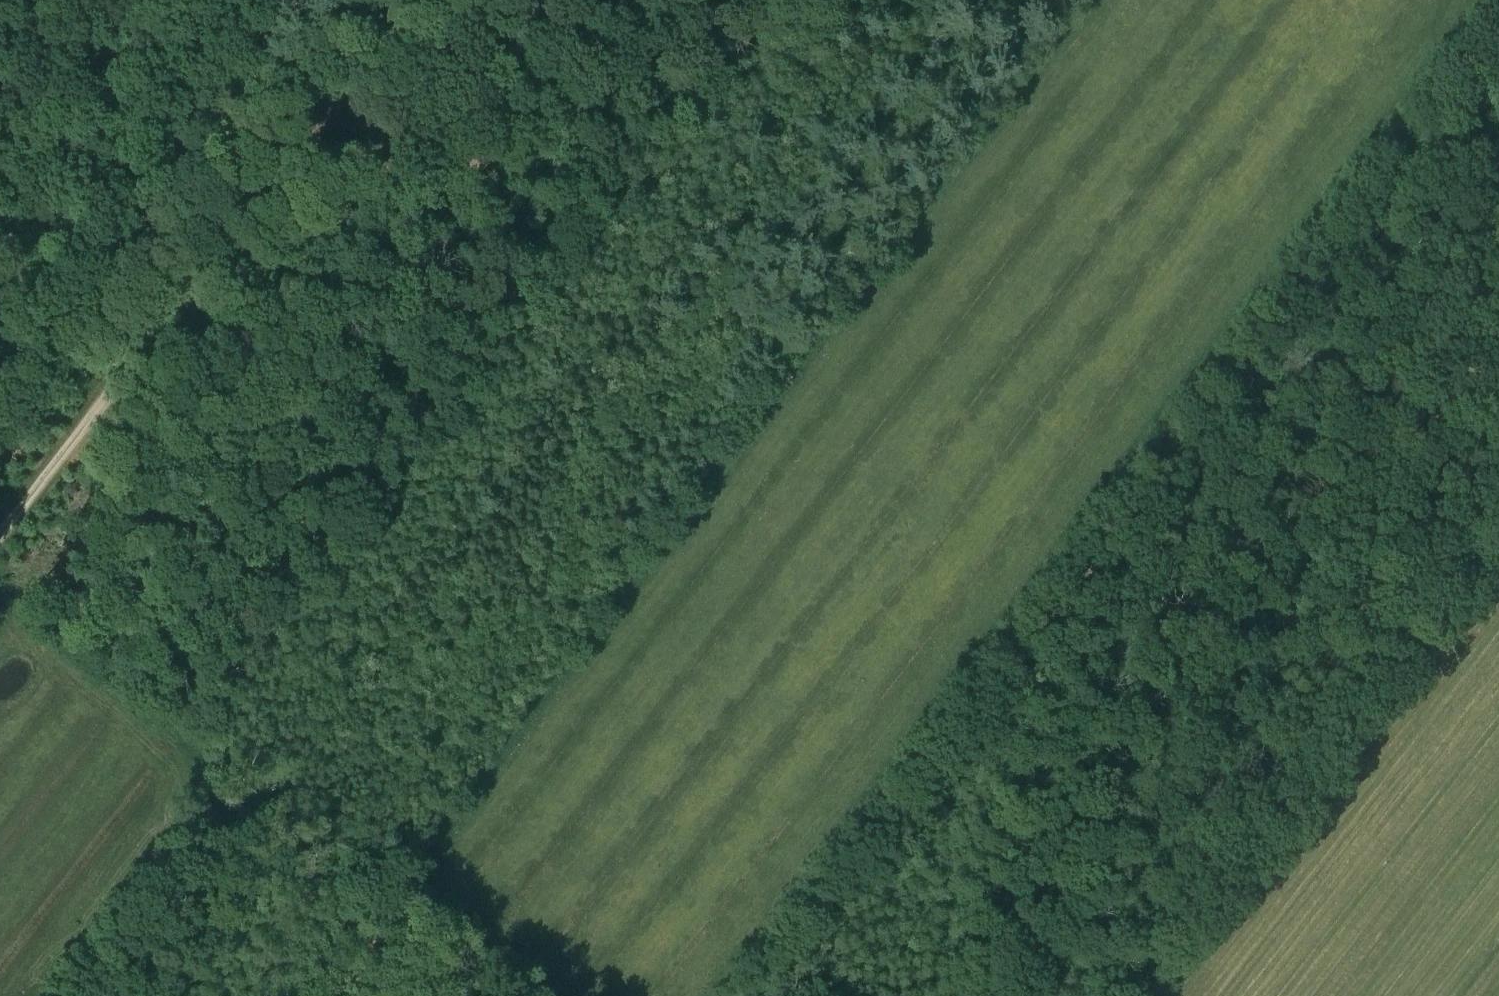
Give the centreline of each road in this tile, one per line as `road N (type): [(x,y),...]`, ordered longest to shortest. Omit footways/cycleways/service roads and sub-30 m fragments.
road 1 (track): [(0,538),(413,0)]

